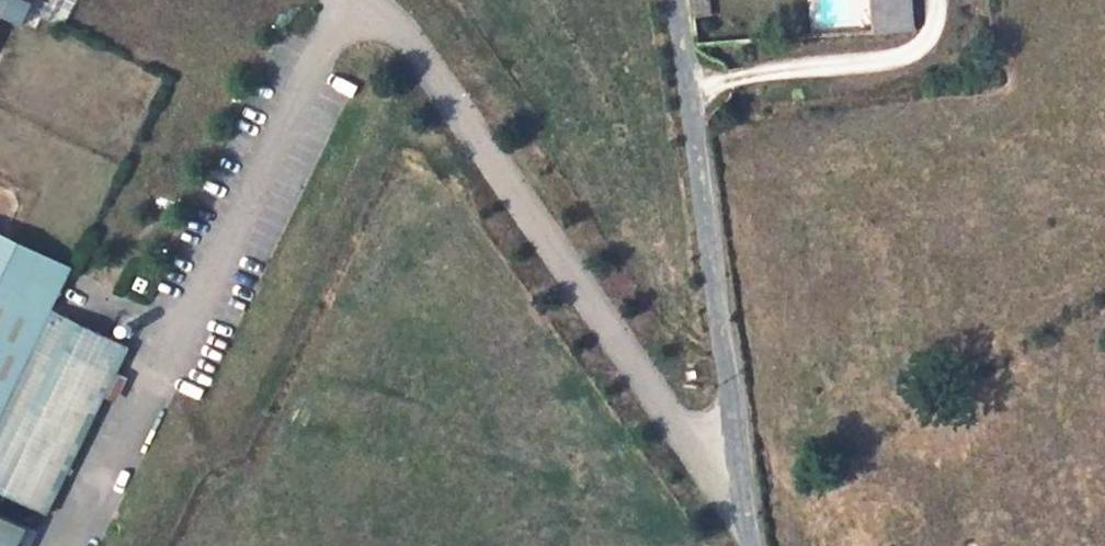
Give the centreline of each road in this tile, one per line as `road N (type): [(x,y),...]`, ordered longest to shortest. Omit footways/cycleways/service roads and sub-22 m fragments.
road 1 (unclassified): [(675,0),(752,545)]

